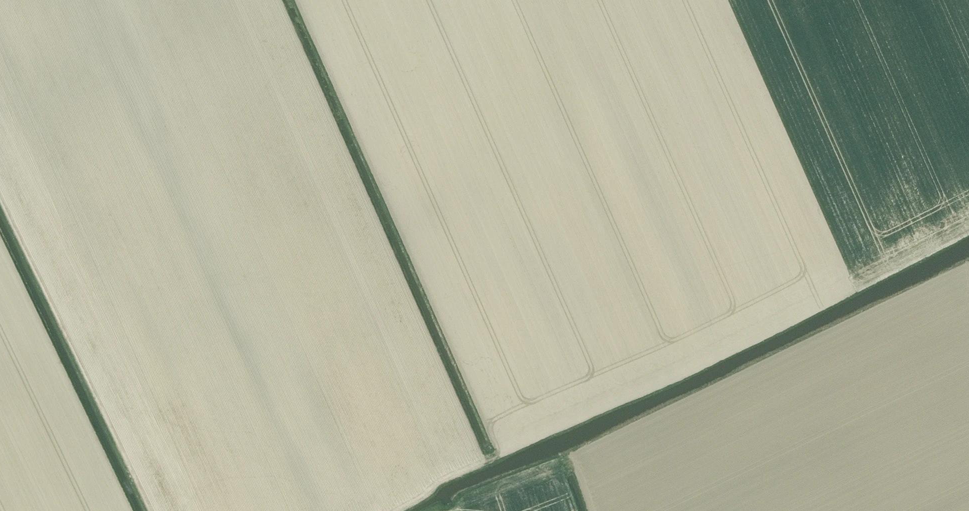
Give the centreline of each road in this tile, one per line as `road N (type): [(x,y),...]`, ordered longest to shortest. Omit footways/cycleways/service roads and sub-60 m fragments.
road 1 (track): [(100,0),(329,510)]

